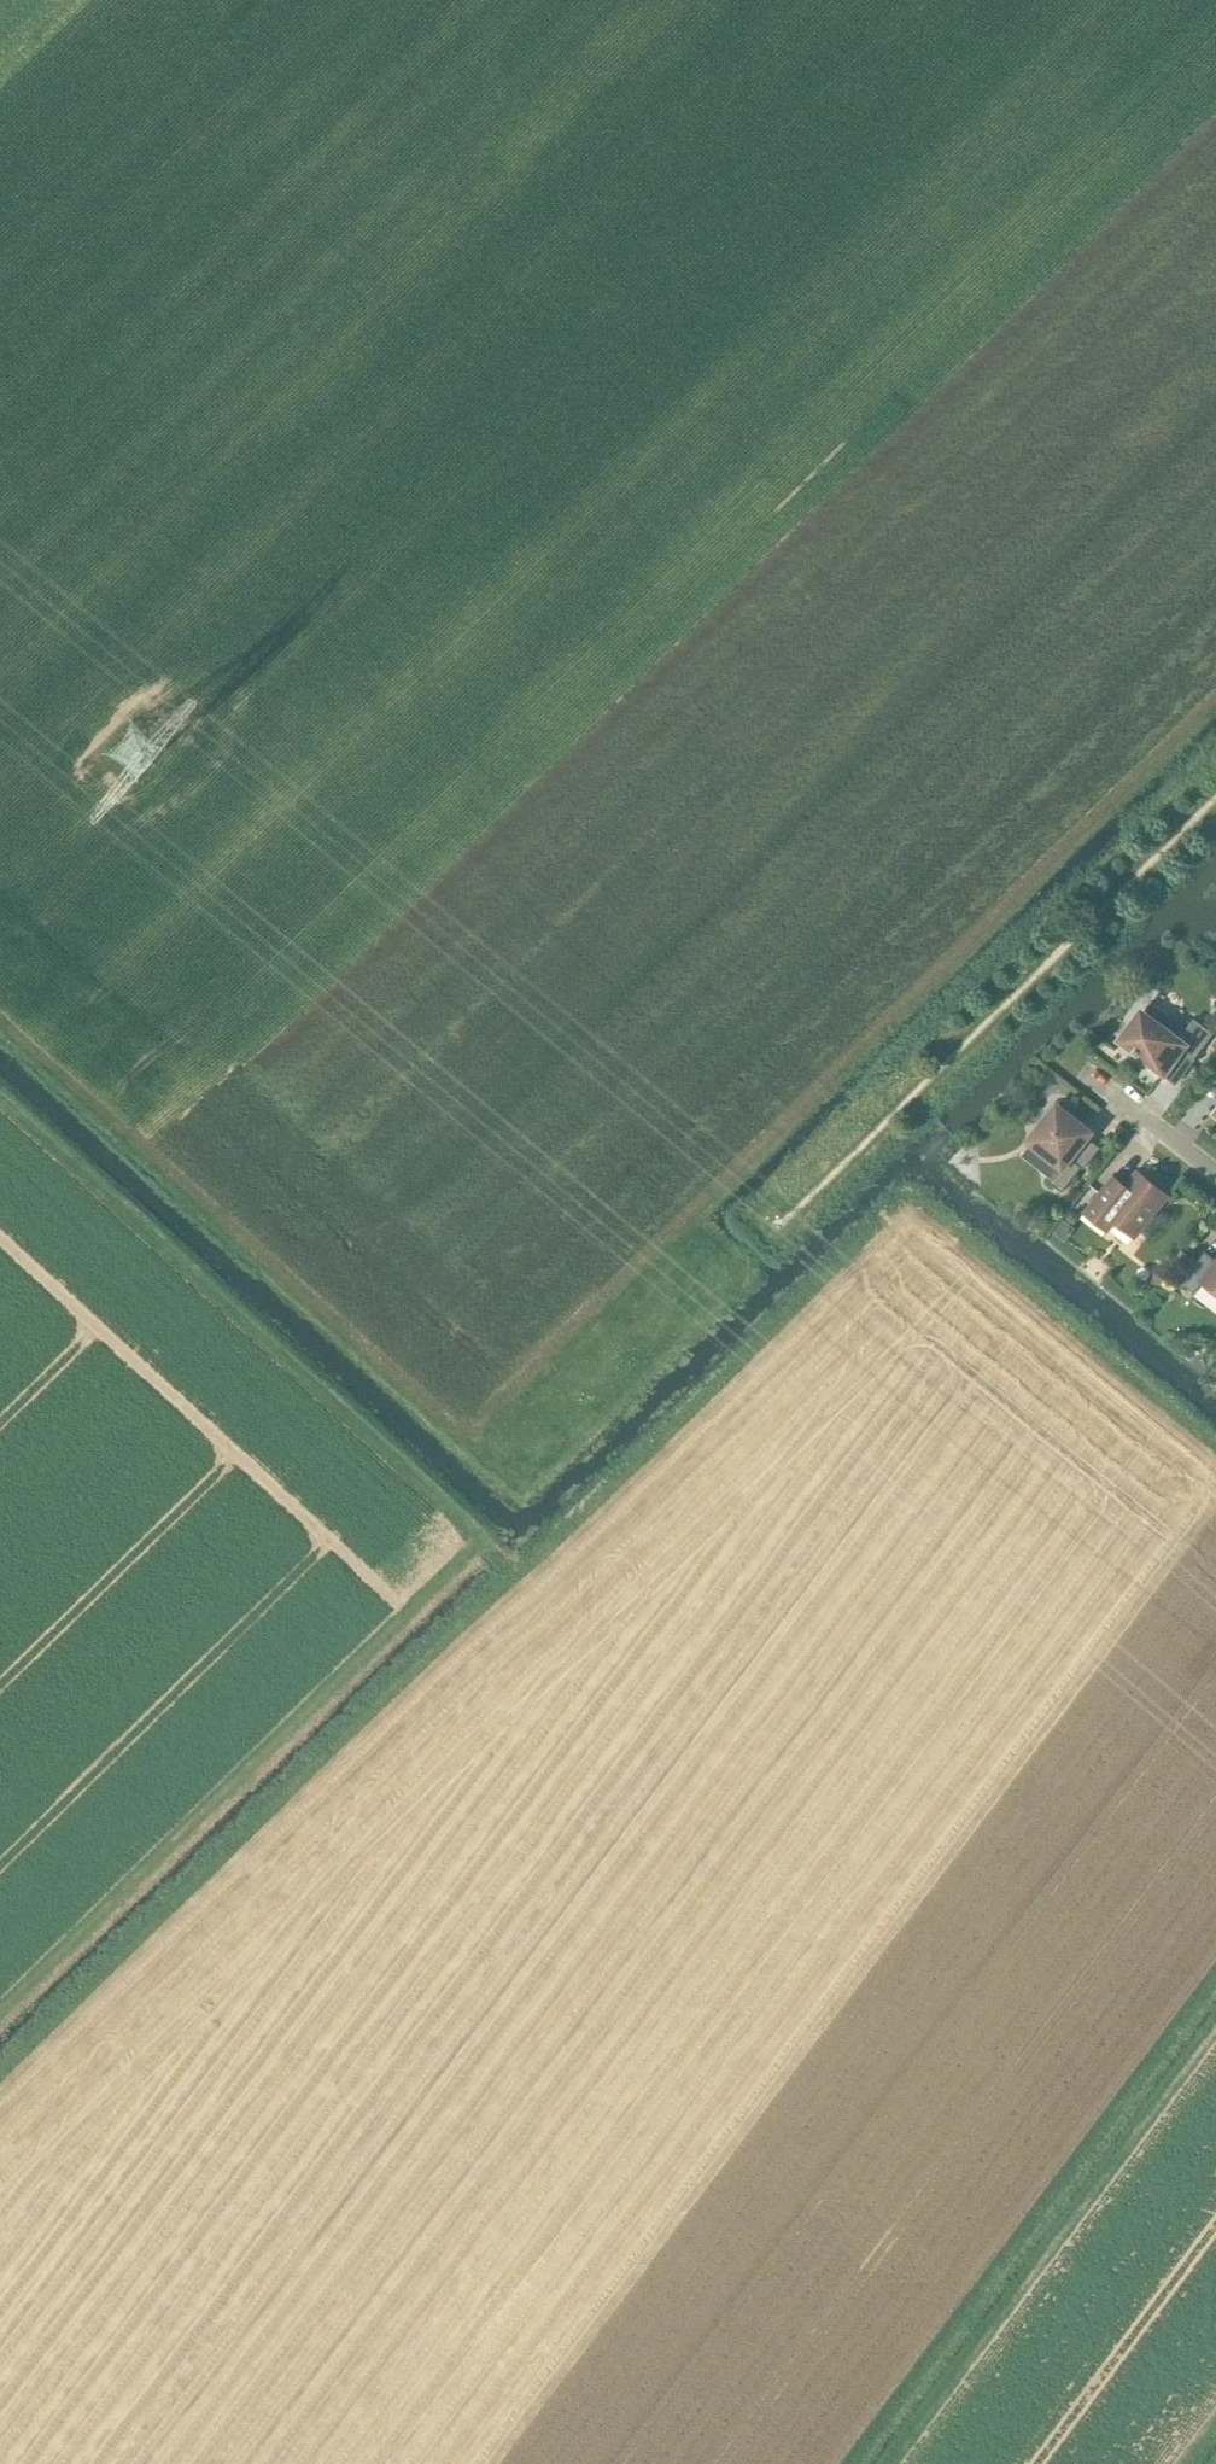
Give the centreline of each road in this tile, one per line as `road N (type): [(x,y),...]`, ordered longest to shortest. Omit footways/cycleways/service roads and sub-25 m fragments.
road 1 (residential): [(1215,1173),(1086,1071)]

